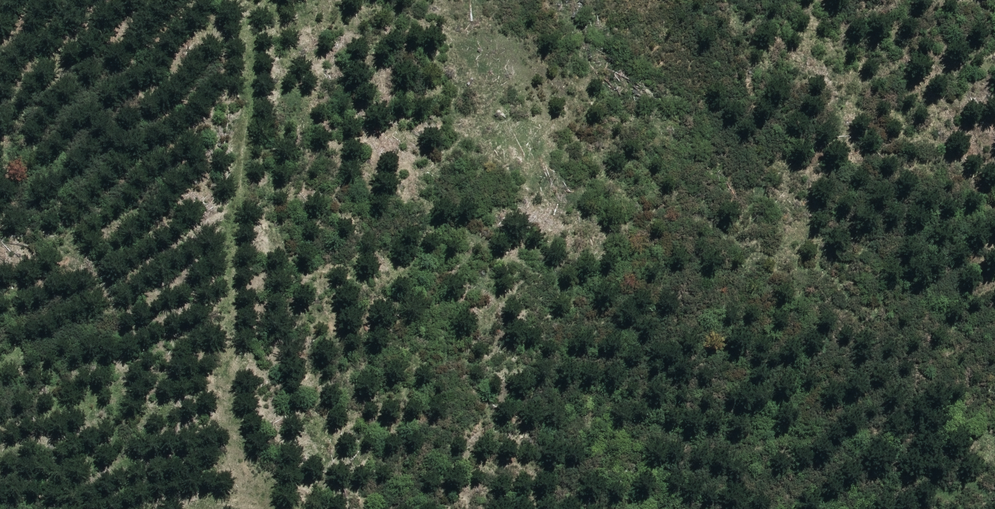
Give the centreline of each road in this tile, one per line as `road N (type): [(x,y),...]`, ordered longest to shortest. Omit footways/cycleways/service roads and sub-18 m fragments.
road 1 (track): [(0,321),(17,298),(54,292),(93,269),(118,291),(121,337),(93,379),(100,412),(192,380),(298,362),(326,371),(342,434),(397,415),(514,435),(556,430),(624,471),(653,455),(704,508)]
road 2 (track): [(954,0),(743,66),(663,171),(753,508)]
road 3 (track): [(0,174),(53,190),(26,260),(0,276)]

